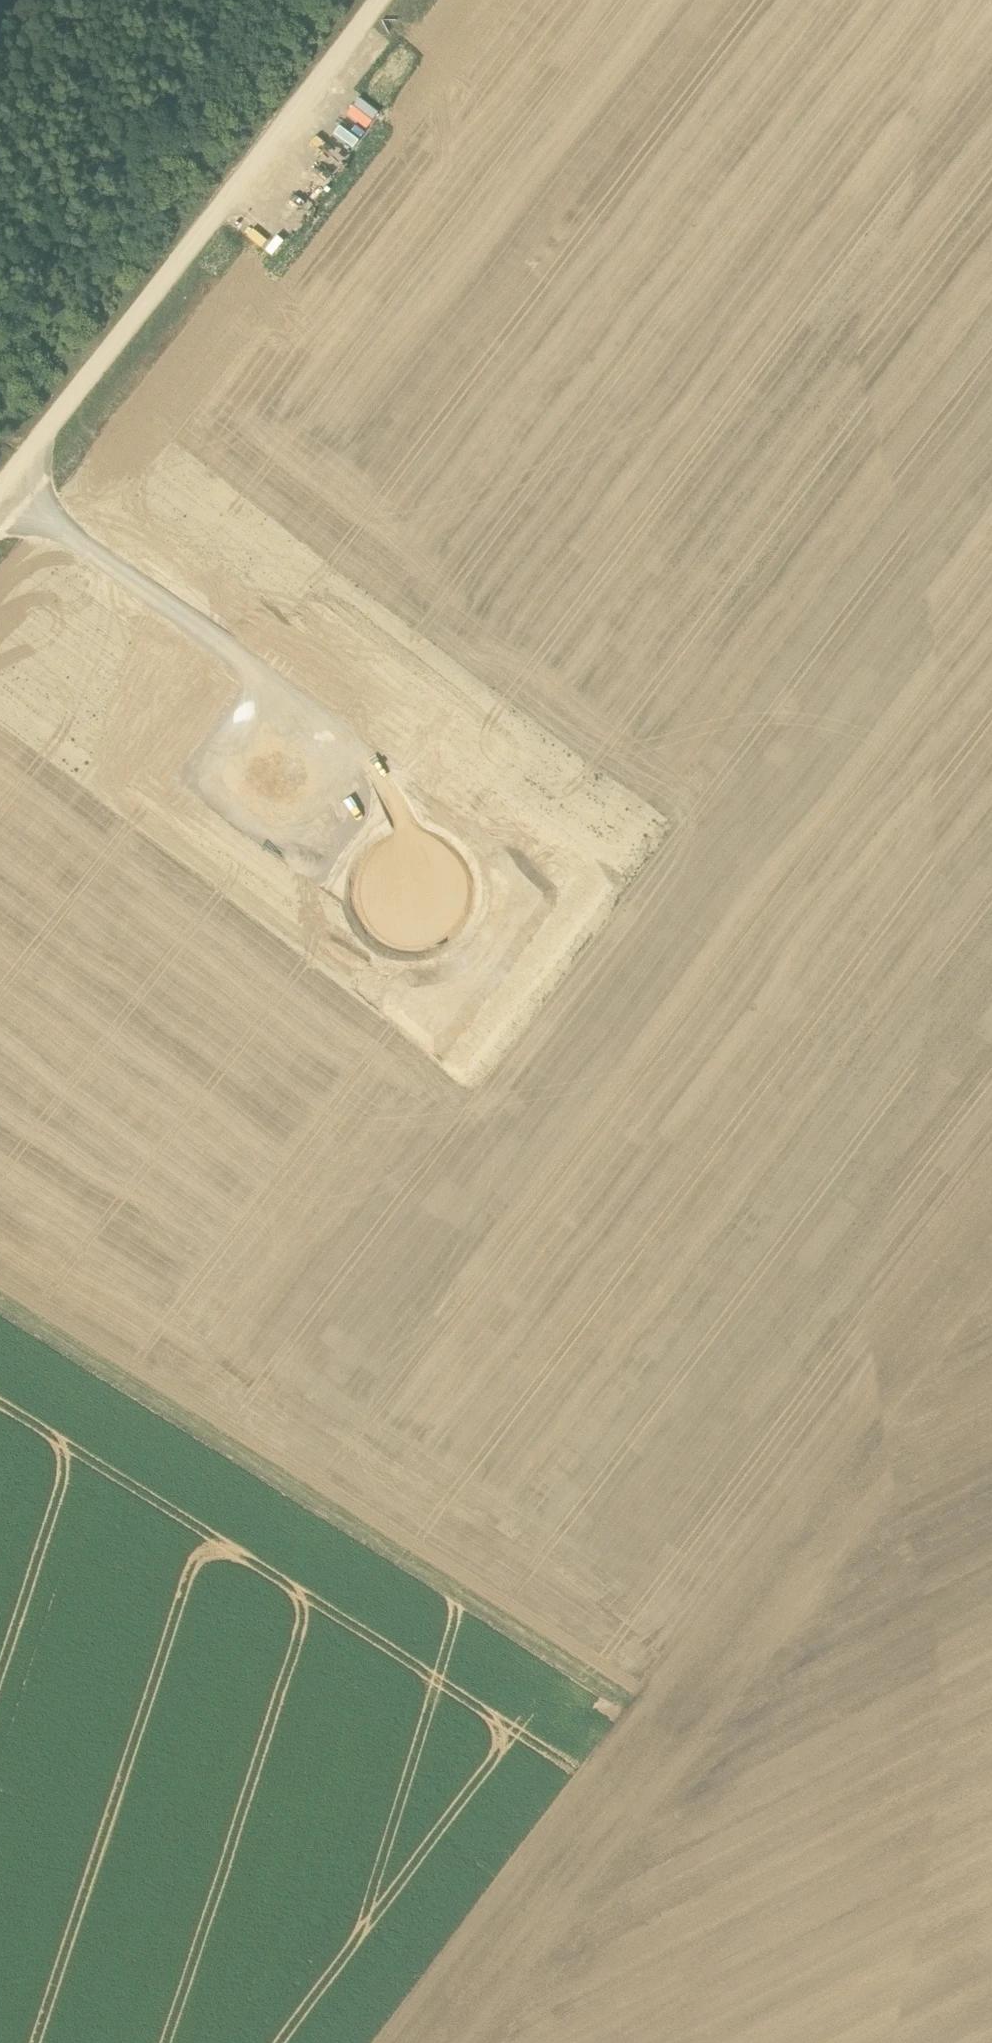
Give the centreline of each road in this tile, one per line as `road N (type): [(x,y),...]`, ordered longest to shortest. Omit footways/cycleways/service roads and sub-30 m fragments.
road 1 (track): [(0,1304),(607,1692)]
road 2 (track): [(369,0),(0,477)]
road 3 (track): [(0,497),(370,778)]

